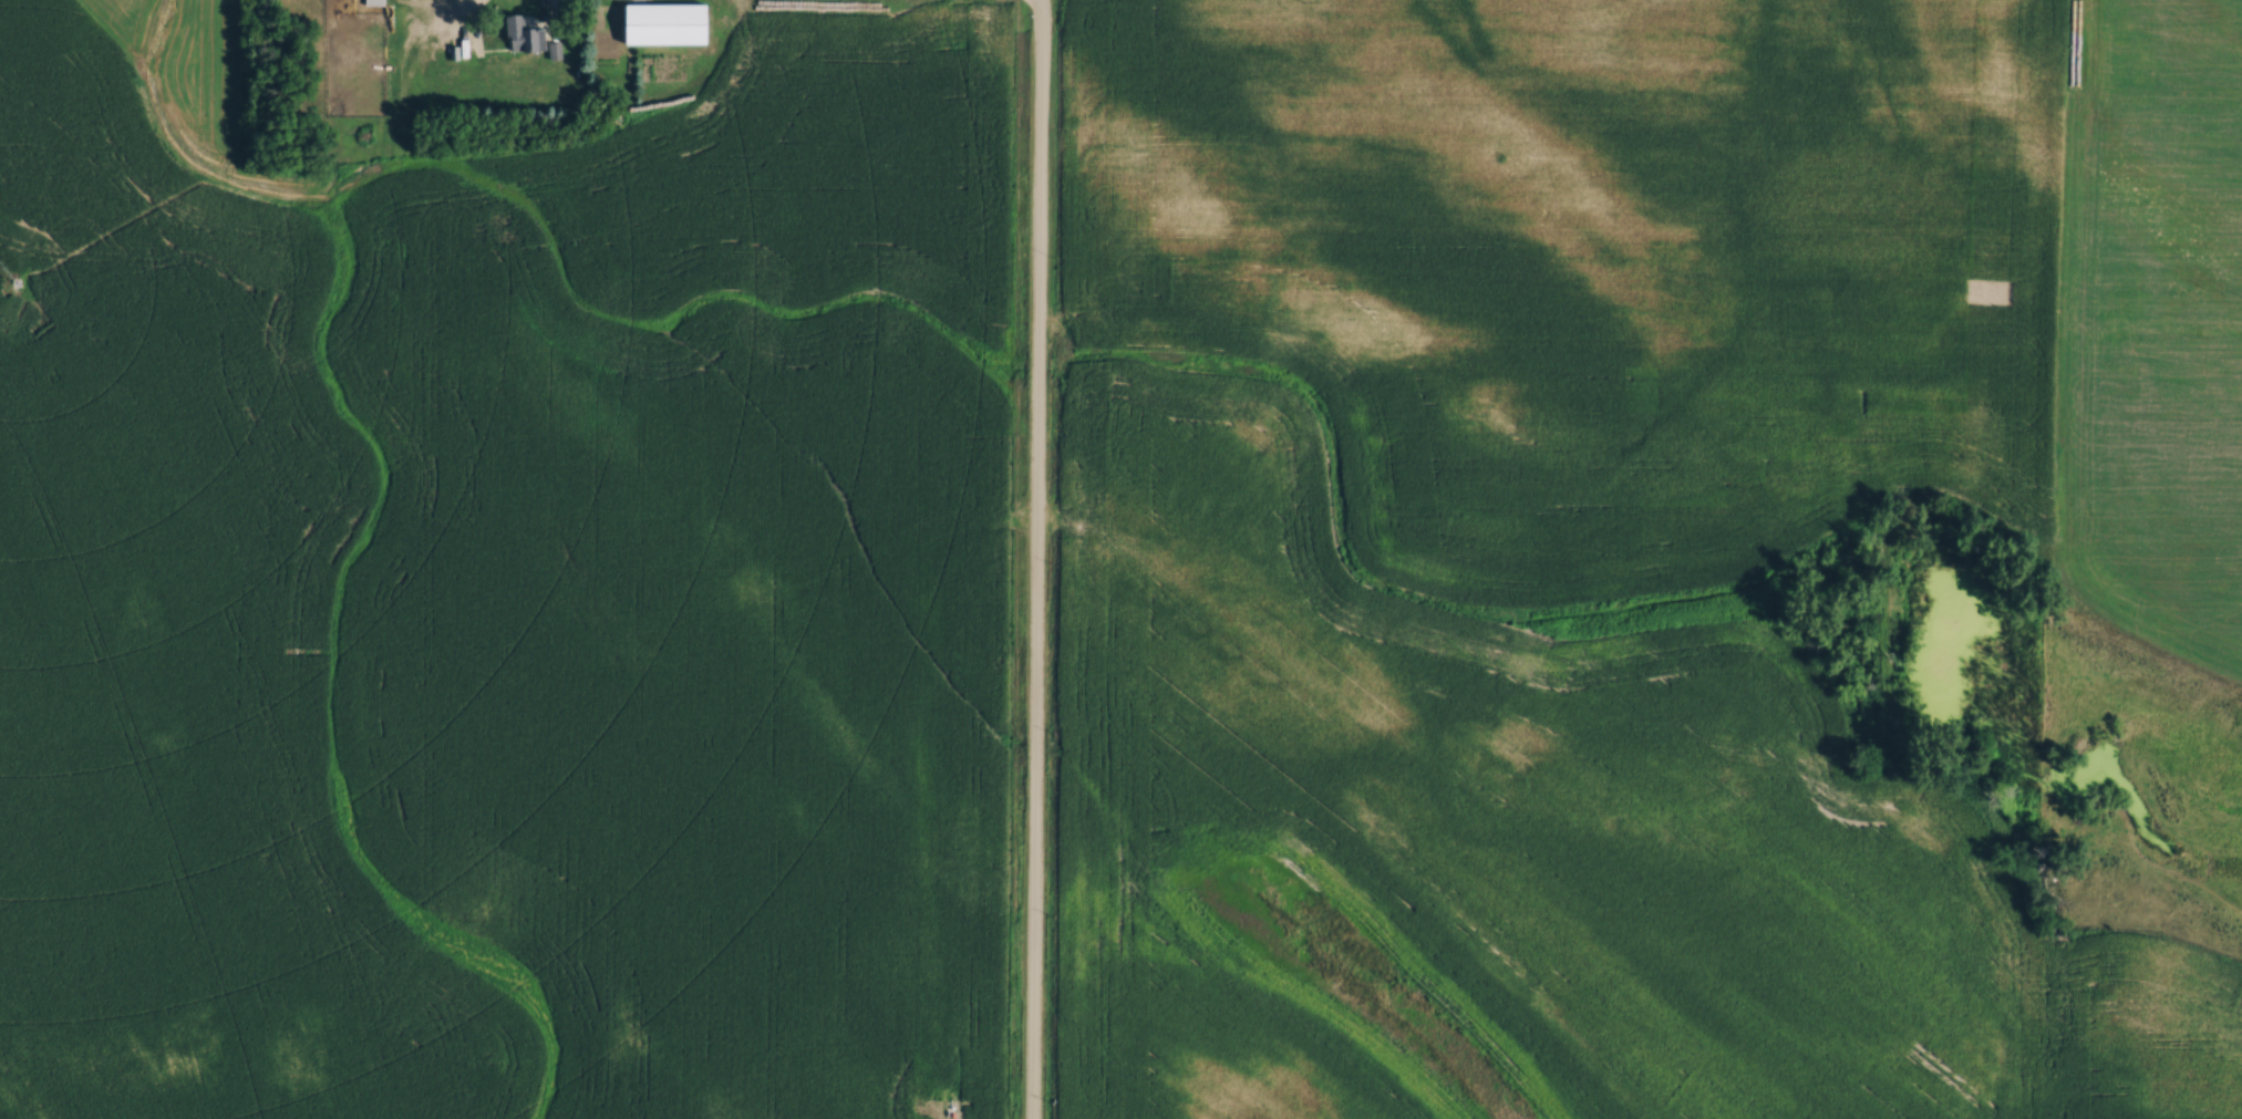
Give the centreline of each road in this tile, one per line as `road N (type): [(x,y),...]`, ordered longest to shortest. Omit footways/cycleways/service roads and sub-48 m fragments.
road 1 (residential): [(1032,1118),(1041,0)]

